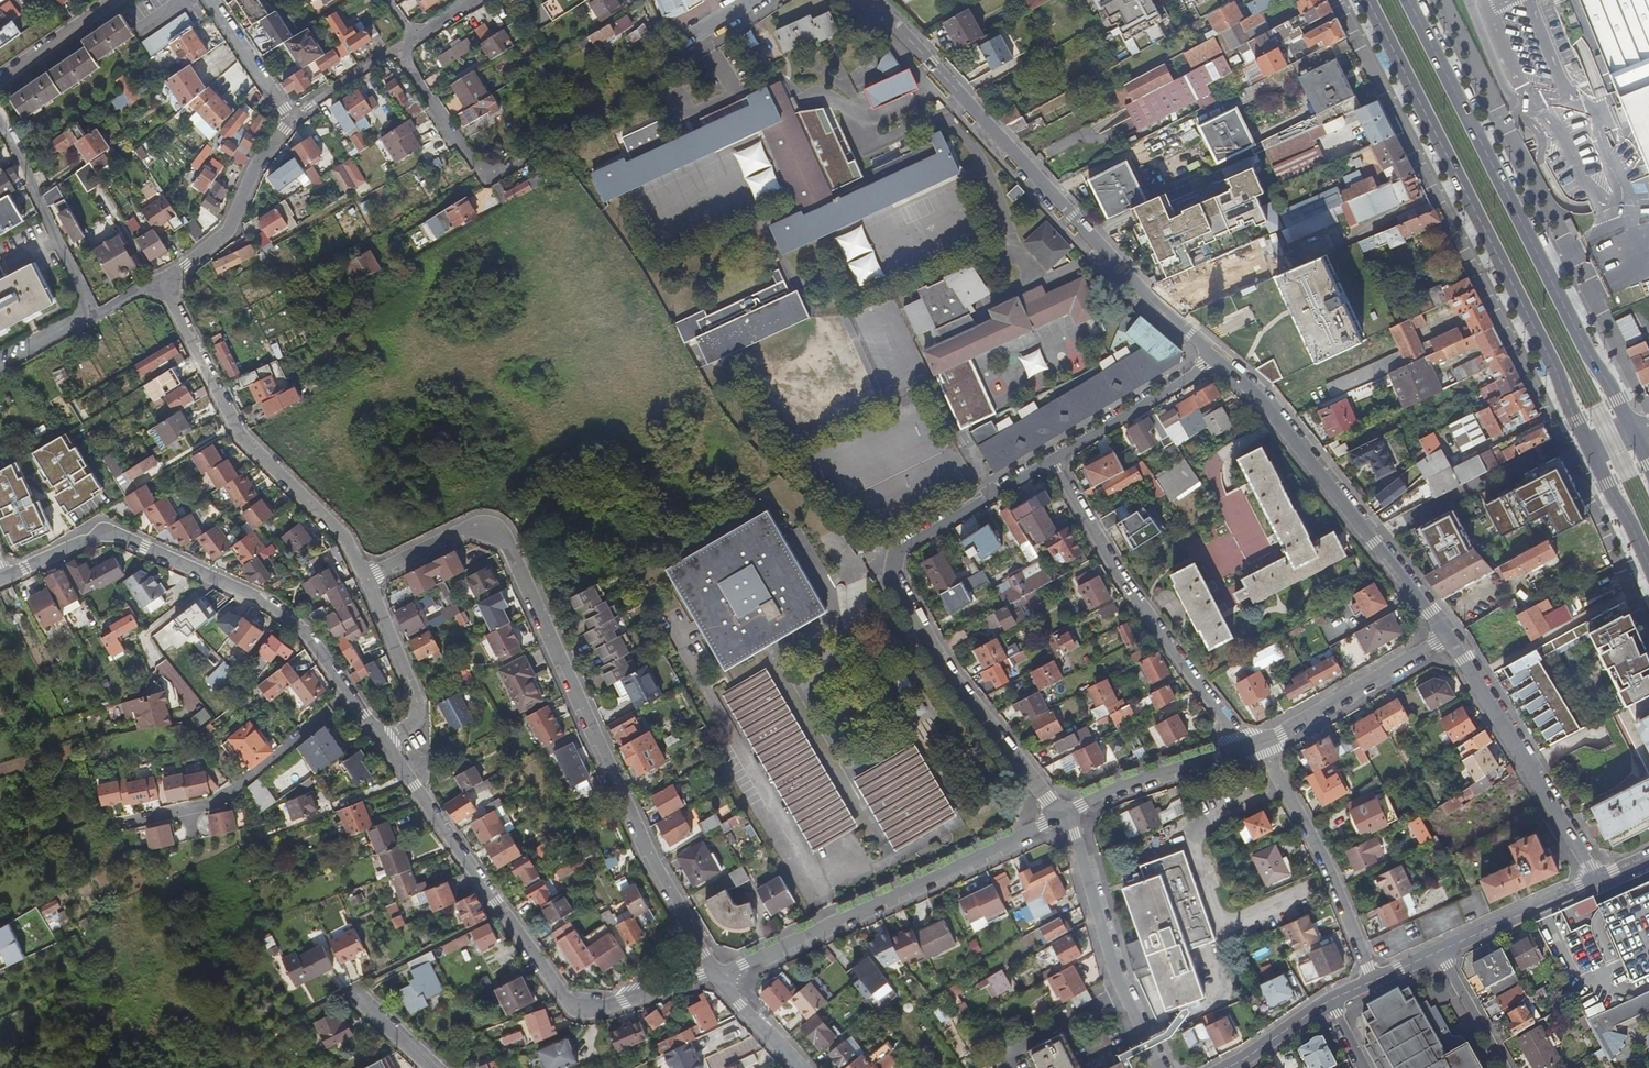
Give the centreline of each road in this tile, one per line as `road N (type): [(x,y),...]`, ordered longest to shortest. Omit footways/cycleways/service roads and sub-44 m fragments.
road 1 (residential): [(366,580),(464,529),(488,527),(506,538),(691,929)]
road 2 (primary): [(1368,0),(1592,454)]
road 3 (residential): [(861,0),(1213,358)]
road 4 (primary): [(1635,434),(1408,0)]
road 5 (residential): [(384,743),(312,640),(286,617),(122,536),(104,534),(2,577)]
road 6 (residential): [(716,972),(1066,814)]
road 7 (residential): [(384,743),(567,1000),(590,1008),(622,1002)]
road 8 (residential): [(1213,358),(1270,412),(1452,634)]
road 9 (residential): [(163,287),(252,444),(344,535),(366,580)]
road 10 (residential): [(1260,746),(1198,684),(1118,574),(1052,461)]
road 11 (residential): [(1066,814),(963,684),(888,560)]
road 12 (residential): [(1452,634),(1599,880)]
road 13 (residential): [(1162,1067),(1123,989),(1066,814)]
road 14 (residential): [(1374,979),(1334,875),(1260,746)]
road 15 (residential): [(1260,746),(1452,634)]
road 16 (residential): [(292,119),(229,229),(163,287)]
road 17 (residential): [(1066,814),(1119,788),(1260,746)]
road 18 (residential): [(1052,461),(888,560)]
road 19 (residential): [(1213,358),(1052,461)]
road 20 (residential): [(366,580),(418,704),(415,722),(384,743)]
road 21 (residential): [(163,287),(0,370)]
road 22 (residential): [(1439,950),(1599,880)]
road 23 (residential): [(209,0),(292,119)]
road 24 (unclassified): [(0,79),(118,0)]
road 25 (residential): [(1439,950),(1507,1067)]
road 26 (residential): [(1222,1067),(1331,1000)]
road 27 (residential): [(716,972),(798,1067)]
road 28 (primary): [(1592,454),(1648,565)]
road 29 (residential): [(292,119),(394,49)]

